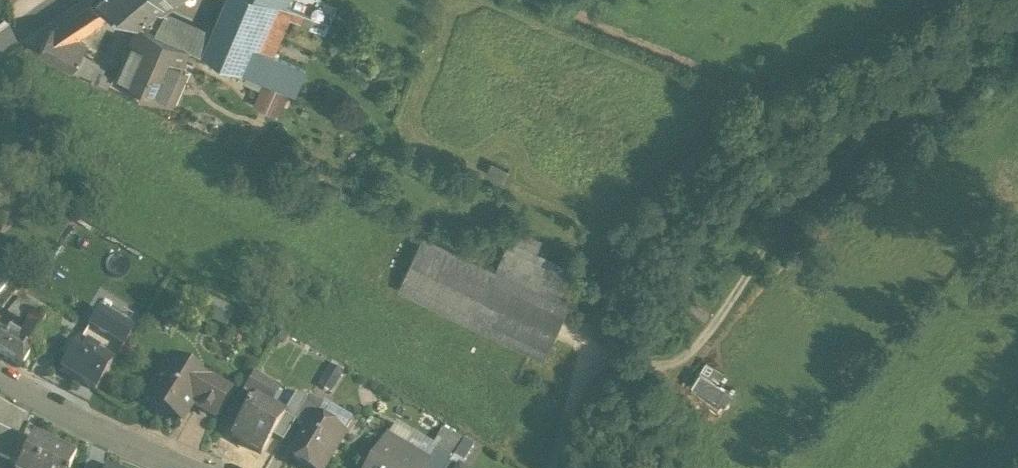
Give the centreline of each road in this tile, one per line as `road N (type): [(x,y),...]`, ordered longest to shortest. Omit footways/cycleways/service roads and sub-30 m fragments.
road 1 (track): [(673,365),(729,307),(789,215),(840,167),(1017,39)]
road 2 (residential): [(0,376),(194,467)]

